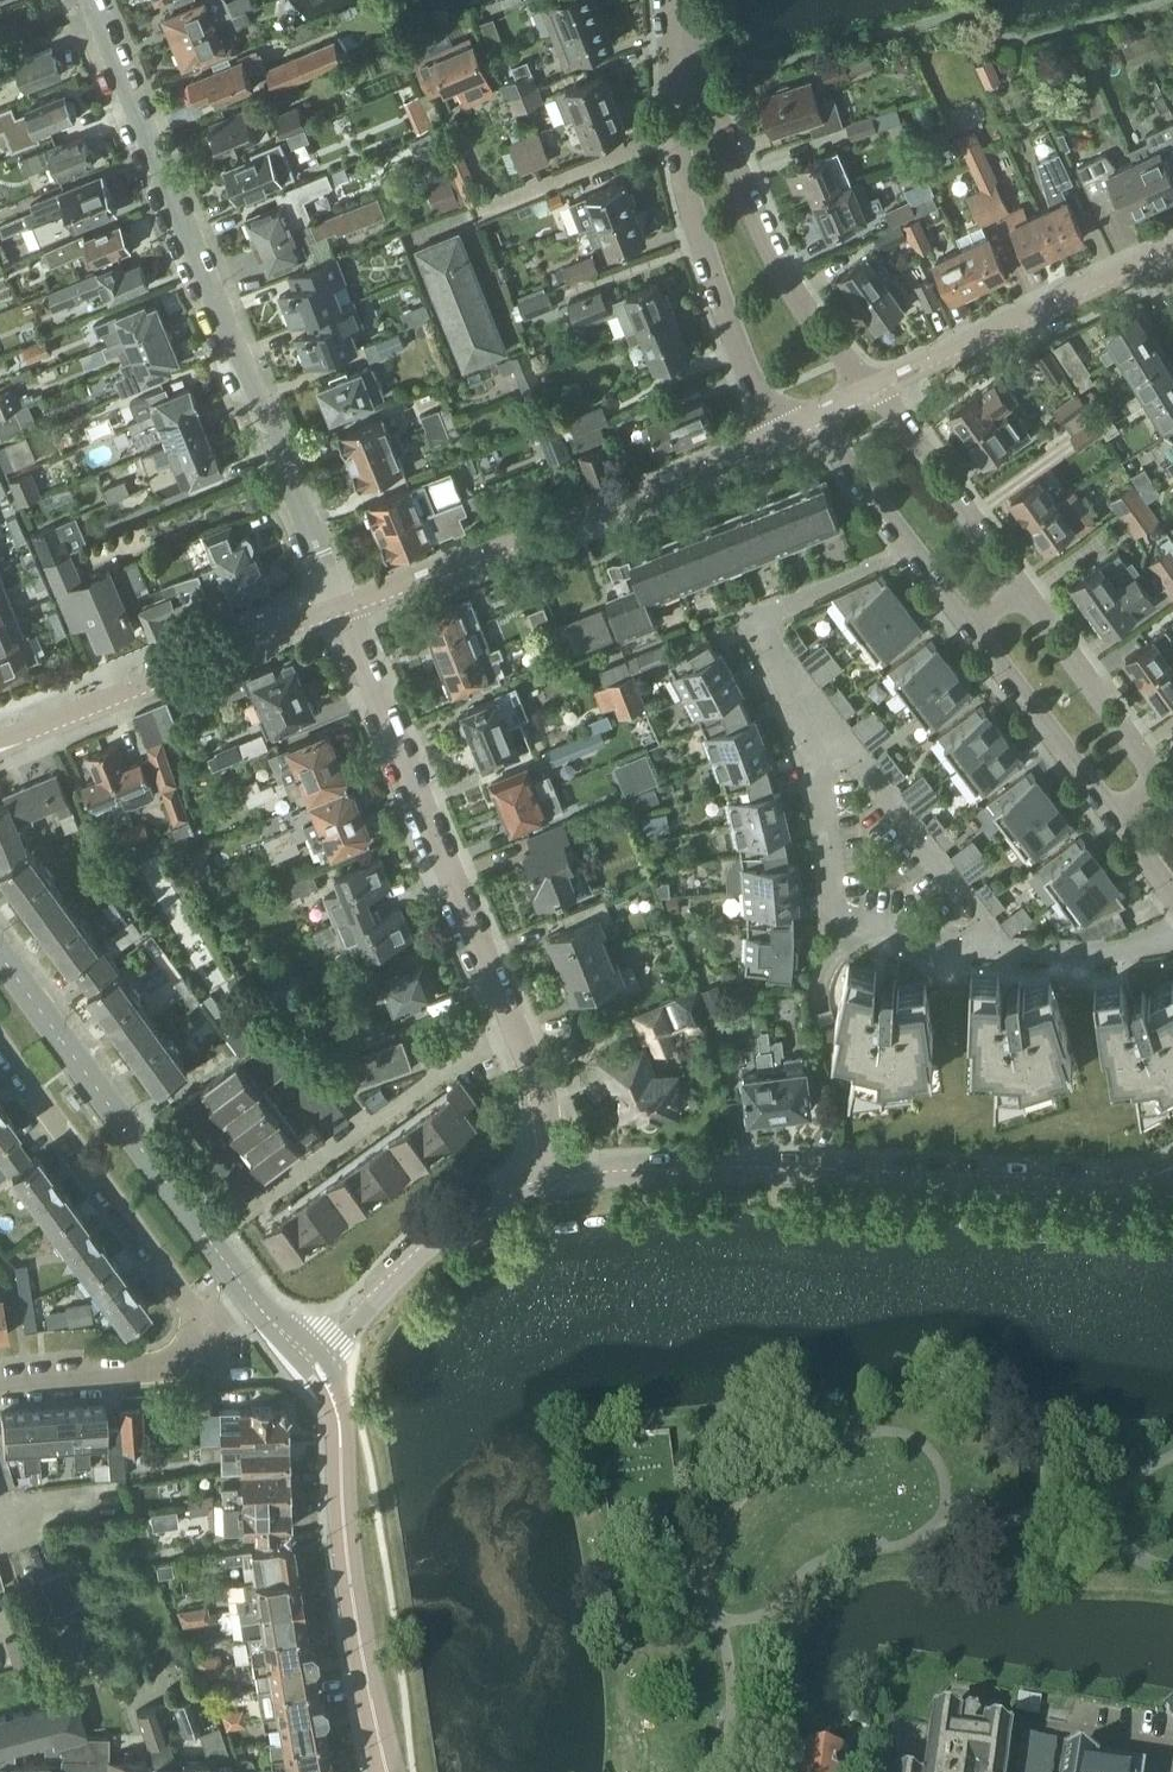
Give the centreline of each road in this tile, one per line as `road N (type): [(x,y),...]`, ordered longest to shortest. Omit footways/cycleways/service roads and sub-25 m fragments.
road 1 (residential): [(343,611),(82,0)]
road 2 (residential): [(559,1182),(721,1173),(1113,1187),(1172,1174)]
road 3 (residential): [(778,439),(343,611)]
road 4 (residential): [(662,0),(686,217),(709,302),(778,439)]
road 5 (residential): [(515,1030),(343,611)]
road 6 (residential): [(877,394),(729,148),(682,0)]
road 7 (tertiary): [(386,1771),(358,1640),(339,1414),(311,1357)]
road 8 (residential): [(984,948),(940,947),(834,908),(820,792),(790,682)]
road 9 (residential): [(209,1244),(485,1043),(515,1030)]
road 10 (residential): [(343,611),(0,753)]
road 11 (tertiary): [(209,1244),(0,956)]
road 12 (residential): [(0,1045),(207,1321)]
road 13 (residential): [(790,682),(942,872),(984,948)]
road 14 (residential): [(1160,254),(877,394)]
road 15 (residential): [(311,1357),(445,1230),(559,1182)]
road 16 (residential): [(0,1383),(212,1364),(207,1321)]
road 17 (residential): [(968,623),(1112,818)]
road 18 (residential): [(1022,587),(877,394)]
road 19 (residential): [(912,552),(759,616),(763,640),(790,682)]
road 20 (residential): [(1155,785),(1022,587)]
road 21 (residential): [(984,948),(1089,954),(1172,934)]
road 22 (residential): [(818,421),(912,552)]
road 23 (residential): [(559,1182),(544,1103),(515,1030)]

